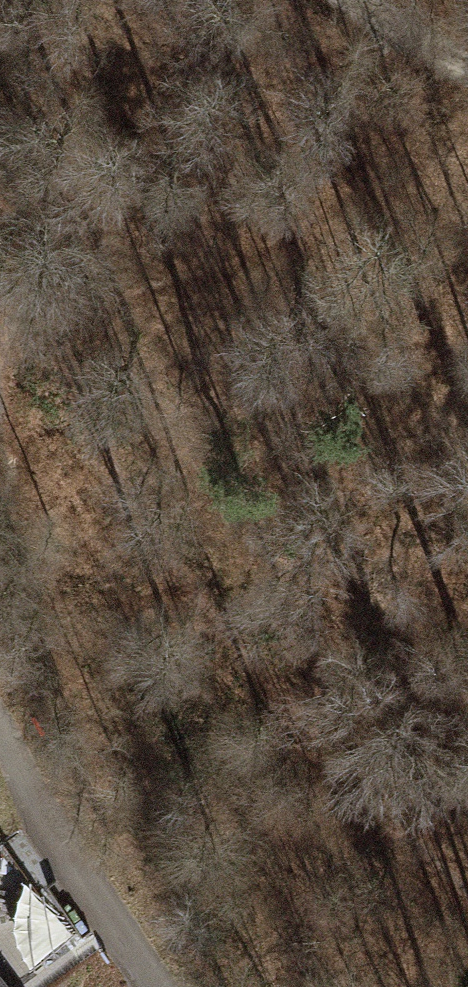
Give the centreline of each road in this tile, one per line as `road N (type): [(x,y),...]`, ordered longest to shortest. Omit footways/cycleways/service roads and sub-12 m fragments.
road 1 (track): [(467,894),(324,741),(155,523),(93,424),(0,224)]
road 2 (residential): [(160,986),(0,727)]
road 3 (track): [(357,0),(467,68)]

